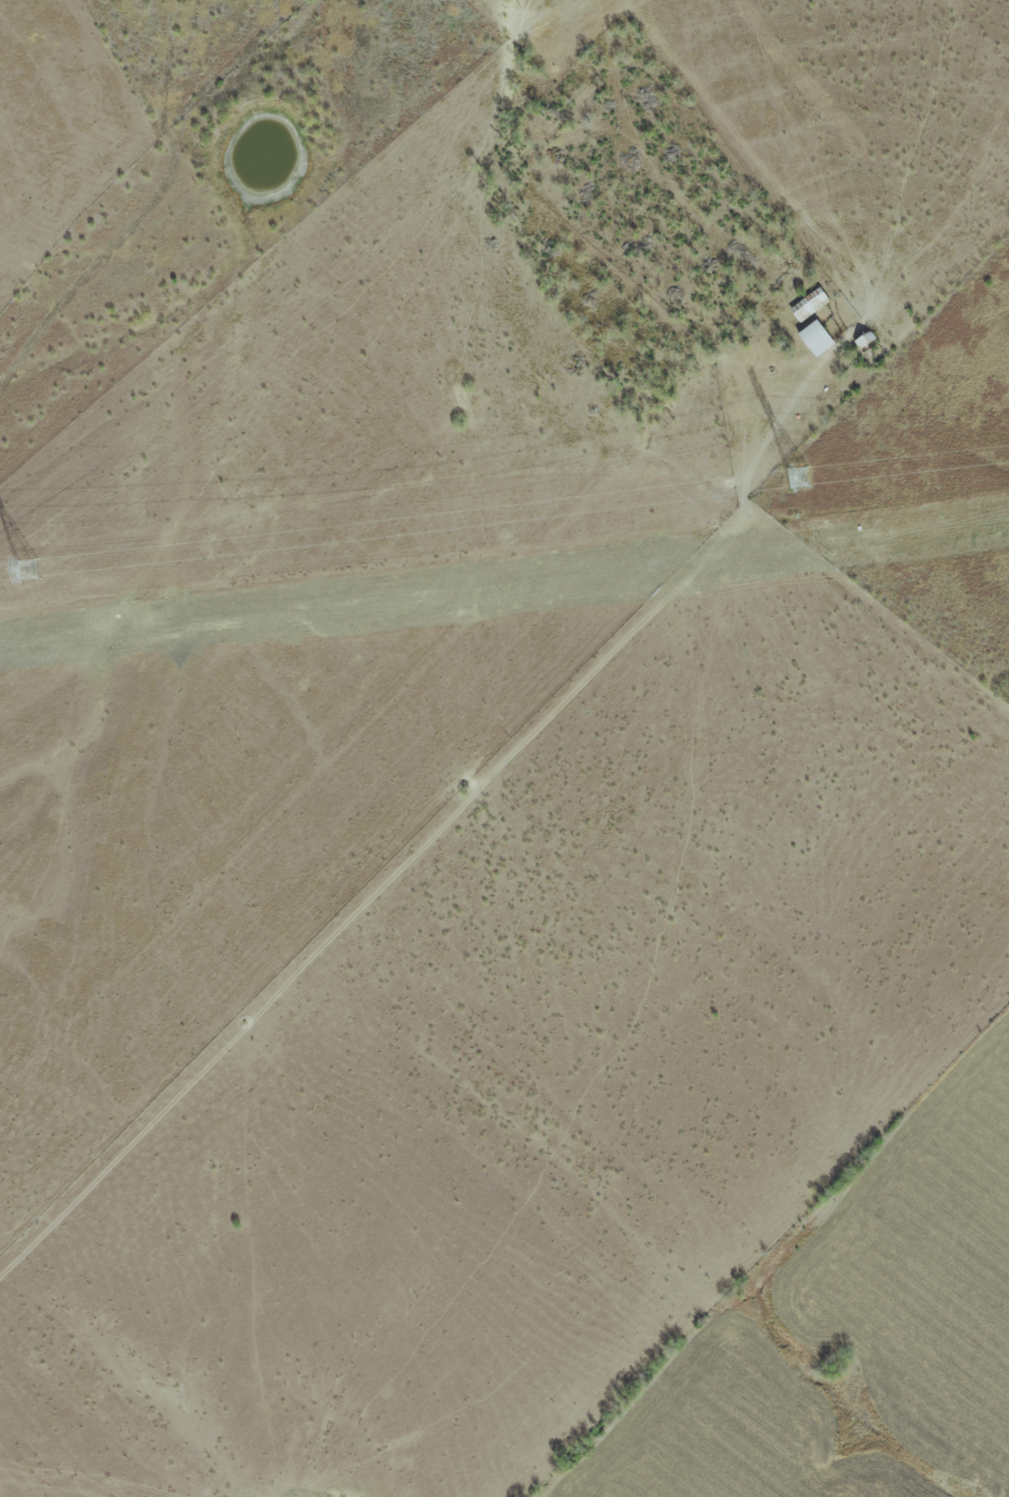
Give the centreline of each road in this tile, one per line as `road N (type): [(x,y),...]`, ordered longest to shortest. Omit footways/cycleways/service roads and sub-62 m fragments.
road 1 (residential): [(468,476),(650,466),(748,479),(755,507),(782,547),(1008,721)]
road 2 (residential): [(0,556),(468,476)]

